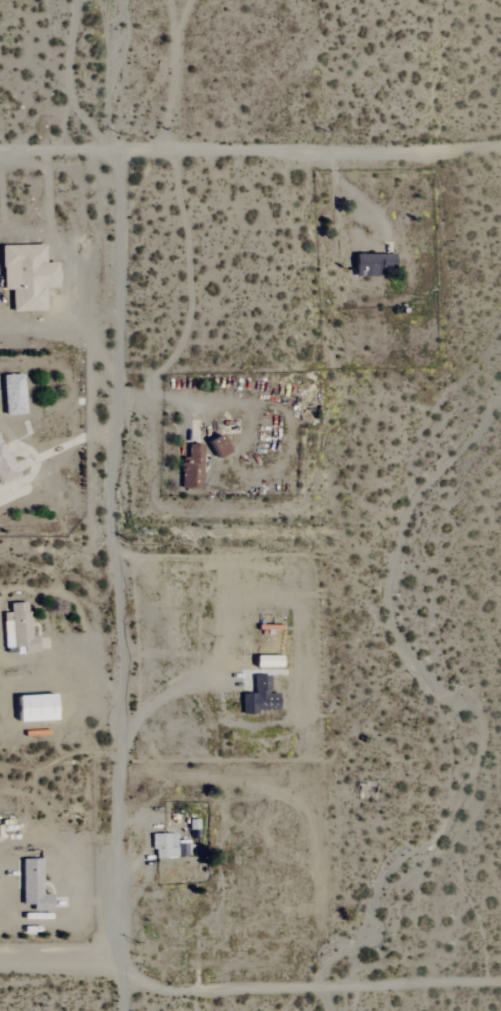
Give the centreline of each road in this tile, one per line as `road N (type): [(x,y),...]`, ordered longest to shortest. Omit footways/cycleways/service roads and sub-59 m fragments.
road 1 (residential): [(116,0),(108,148),(115,167),(118,345),(109,529),(122,668),(114,1010)]
road 2 (residential): [(500,154),(0,148)]
road 3 (residential): [(0,980),(500,978)]
road 4 (track): [(0,500),(29,482),(43,454),(114,433)]
road 5 (track): [(120,746),(155,702),(201,684),(226,685)]

